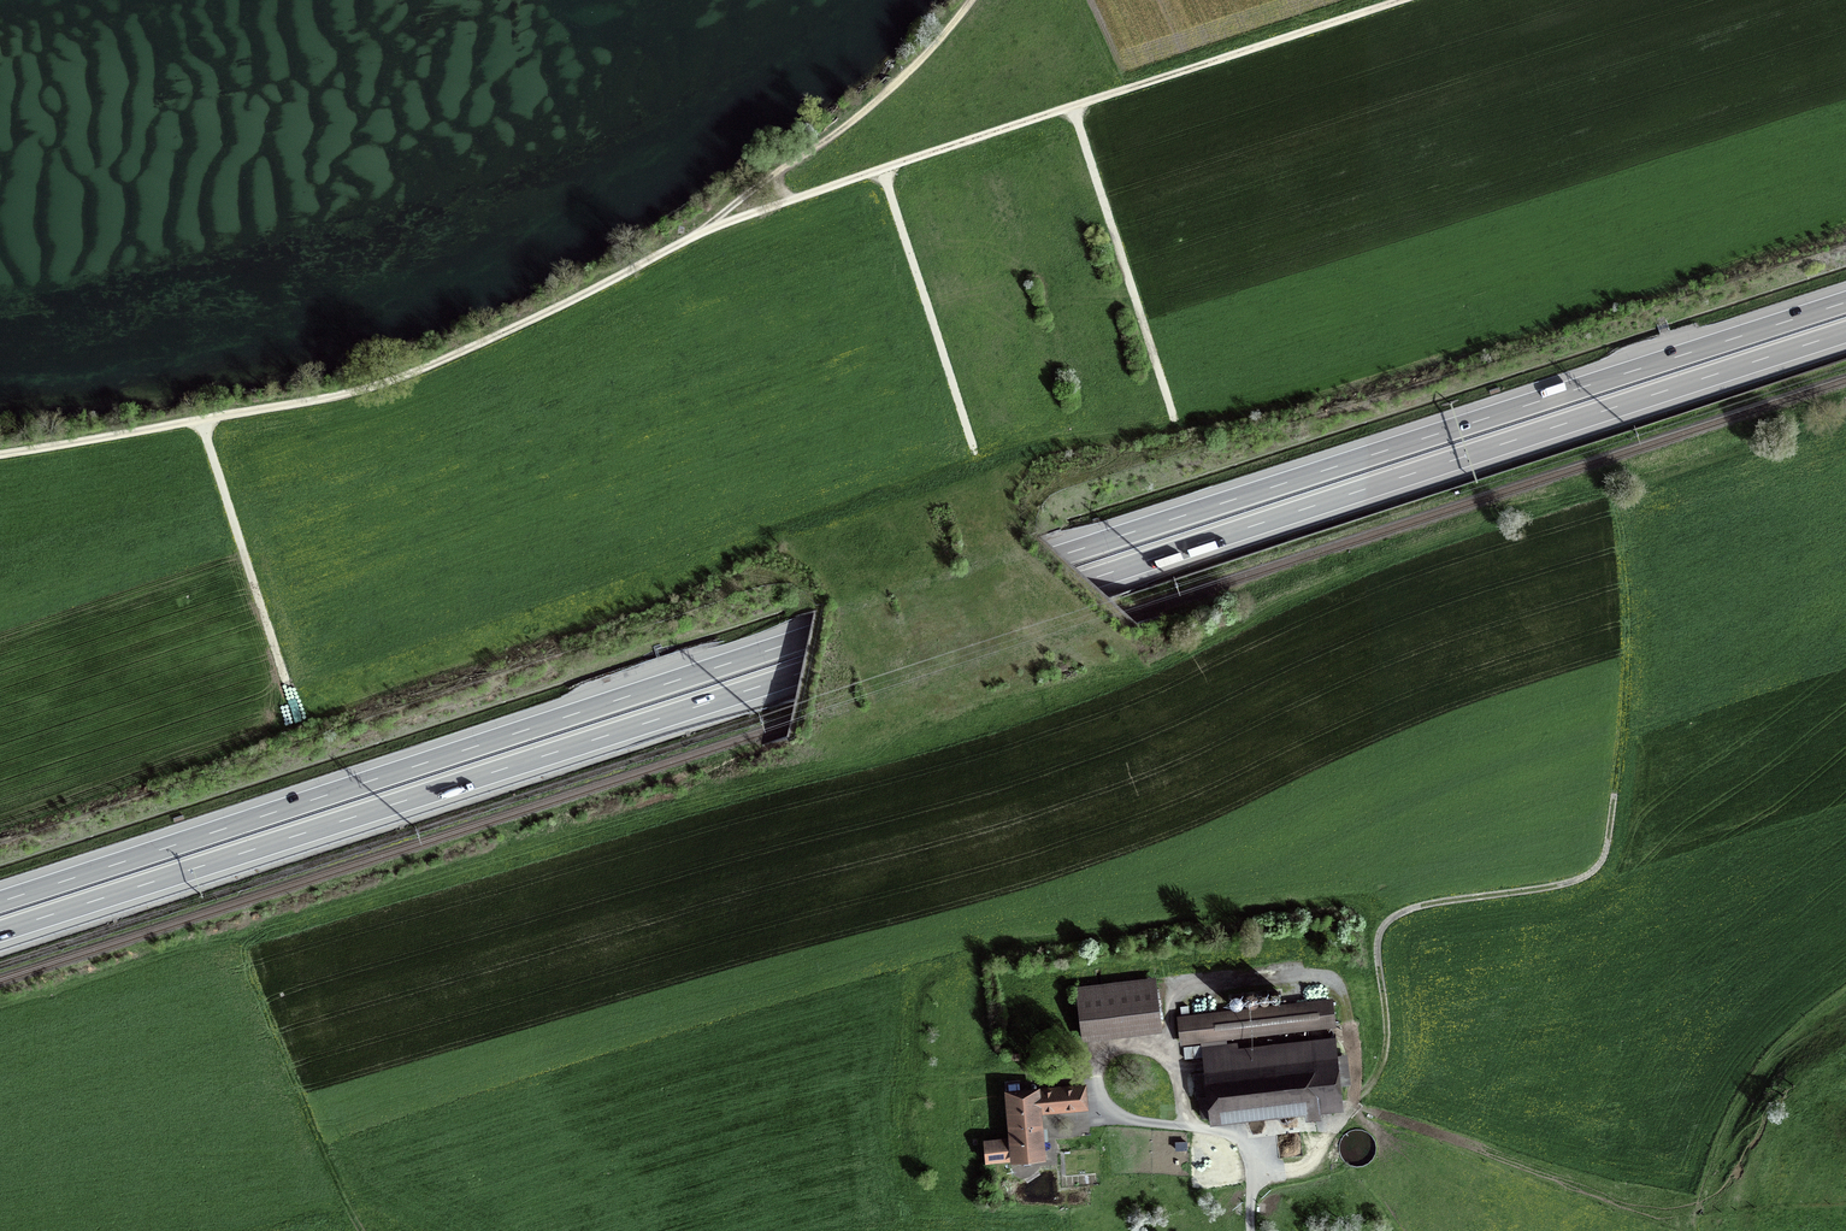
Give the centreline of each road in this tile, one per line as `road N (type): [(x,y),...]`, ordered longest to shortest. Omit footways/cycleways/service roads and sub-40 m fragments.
road 1 (motorway): [(1845,302),(0,902)]
road 2 (motorway): [(0,931),(1845,332)]
road 3 (track): [(0,455),(363,389),(518,326),(706,230)]
road 4 (track): [(706,230),(1396,0)]
road 5 (track): [(1612,799),(1603,863),(1574,884),(1415,908),(1385,925),(1377,956),(1388,1044),(1374,1086),(1329,1126),(1237,1144)]
road 6 (track): [(972,0),(877,102),(706,230)]
road 7 (track): [(1073,107),(1175,422)]
road 8 (track): [(202,420),(293,711)]
road 9 (track): [(882,169),(975,453)]
road 10 (track): [(362,1230),(254,991)]

